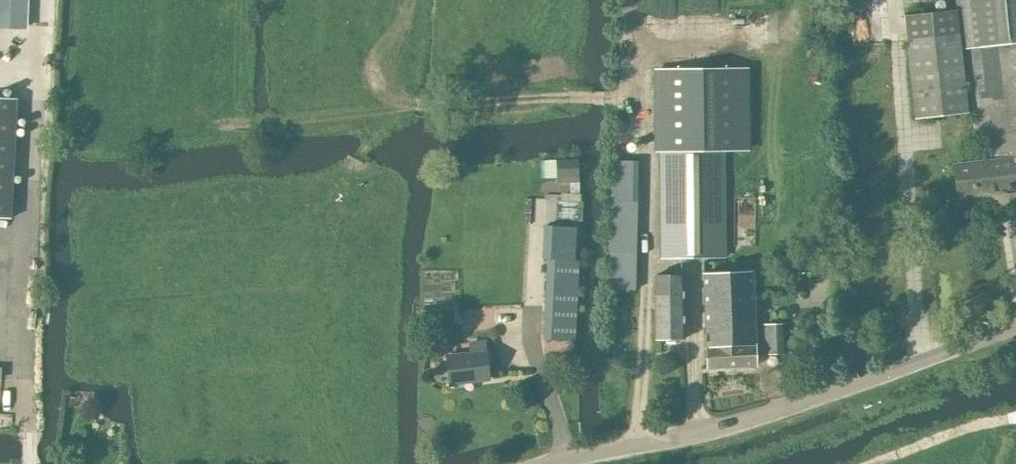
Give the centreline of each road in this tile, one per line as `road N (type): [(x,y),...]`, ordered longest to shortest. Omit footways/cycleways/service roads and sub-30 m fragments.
road 1 (tertiary): [(555,463),(776,414),(1015,328)]
road 2 (track): [(873,463),(961,429),(1015,418)]

